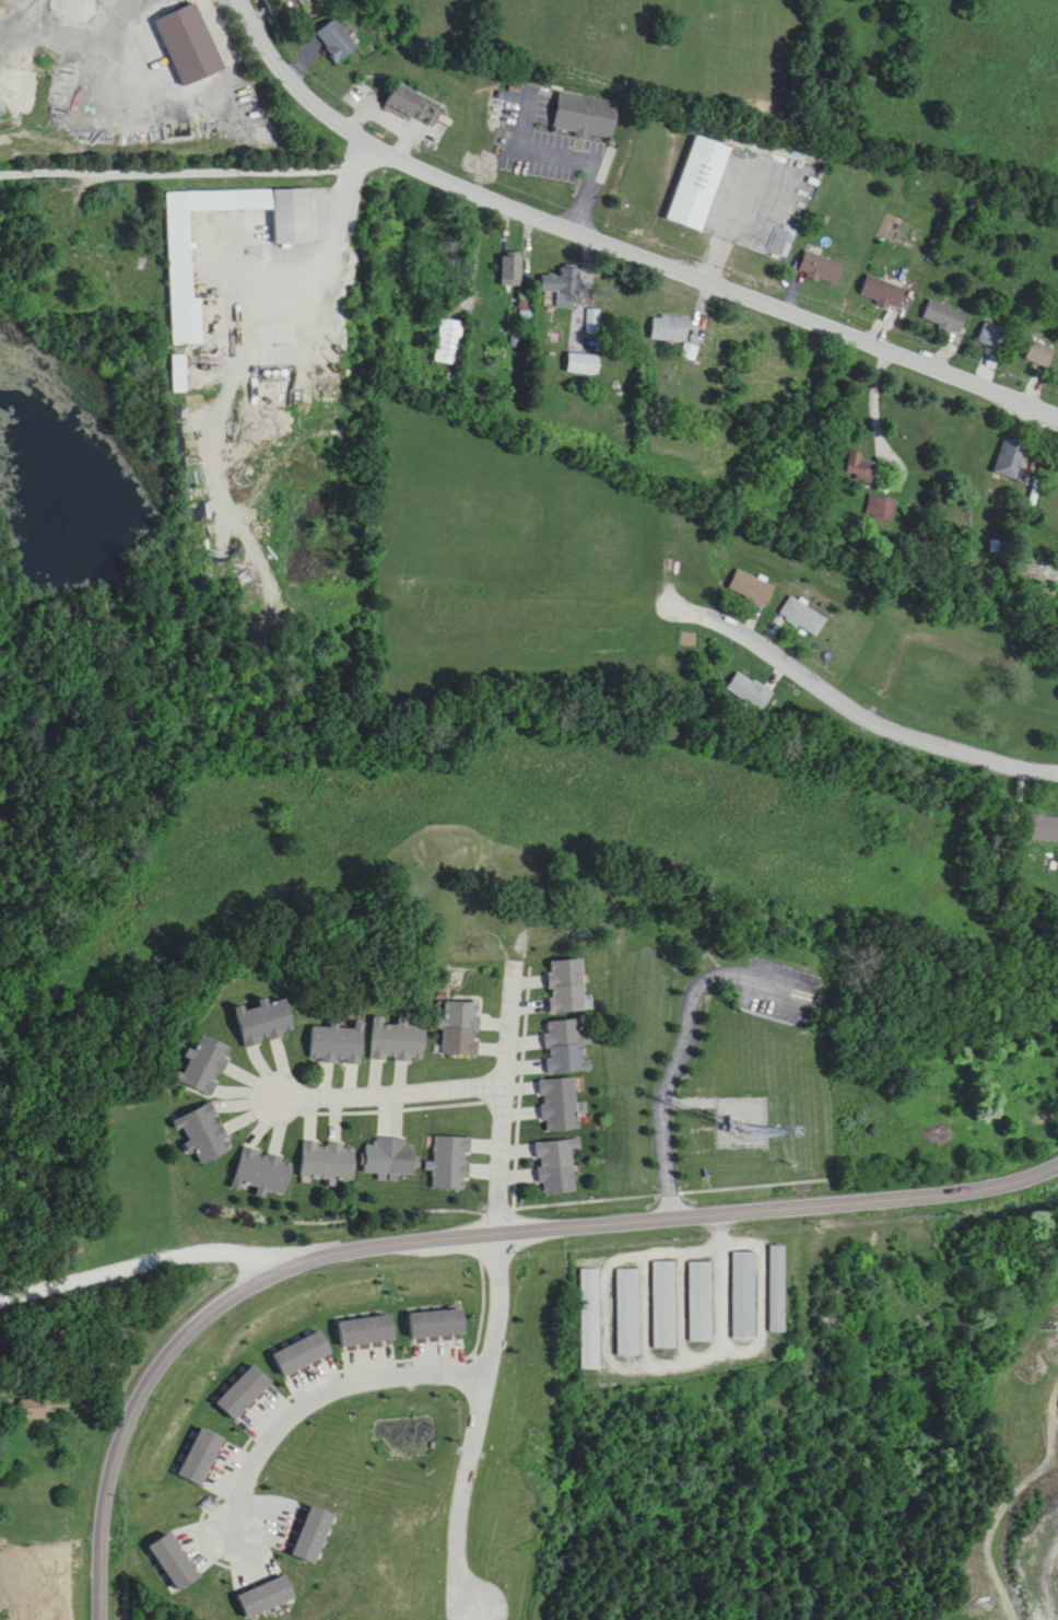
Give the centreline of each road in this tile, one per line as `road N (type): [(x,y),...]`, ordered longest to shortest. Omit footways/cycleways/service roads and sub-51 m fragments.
road 1 (secondary): [(101,1619),(108,1470),(122,1420),(178,1337),(254,1278),(362,1246),(952,1186),(1057,1158)]
road 2 (tertiary): [(1057,418),(372,147),(320,110),(270,57),(243,0)]
road 3 (residential): [(506,1083),(275,1096),(91,1077),(0,1050)]
road 4 (residential): [(1057,769),(912,735),(837,697),(731,625),(662,599)]
road 5 (residential): [(474,1611),(460,1581),(458,1514),(499,1305),(503,1234)]
road 6 (residential): [(372,147),(291,159),(0,165)]
road 7 (residential): [(485,1382),(436,1375),(367,1383),(306,1406),(257,1460),(234,1534)]
road 8 (residential): [(0,1295),(192,1247),(250,1249),(294,1263)]
road 9 (residential): [(503,1234),(514,957)]

